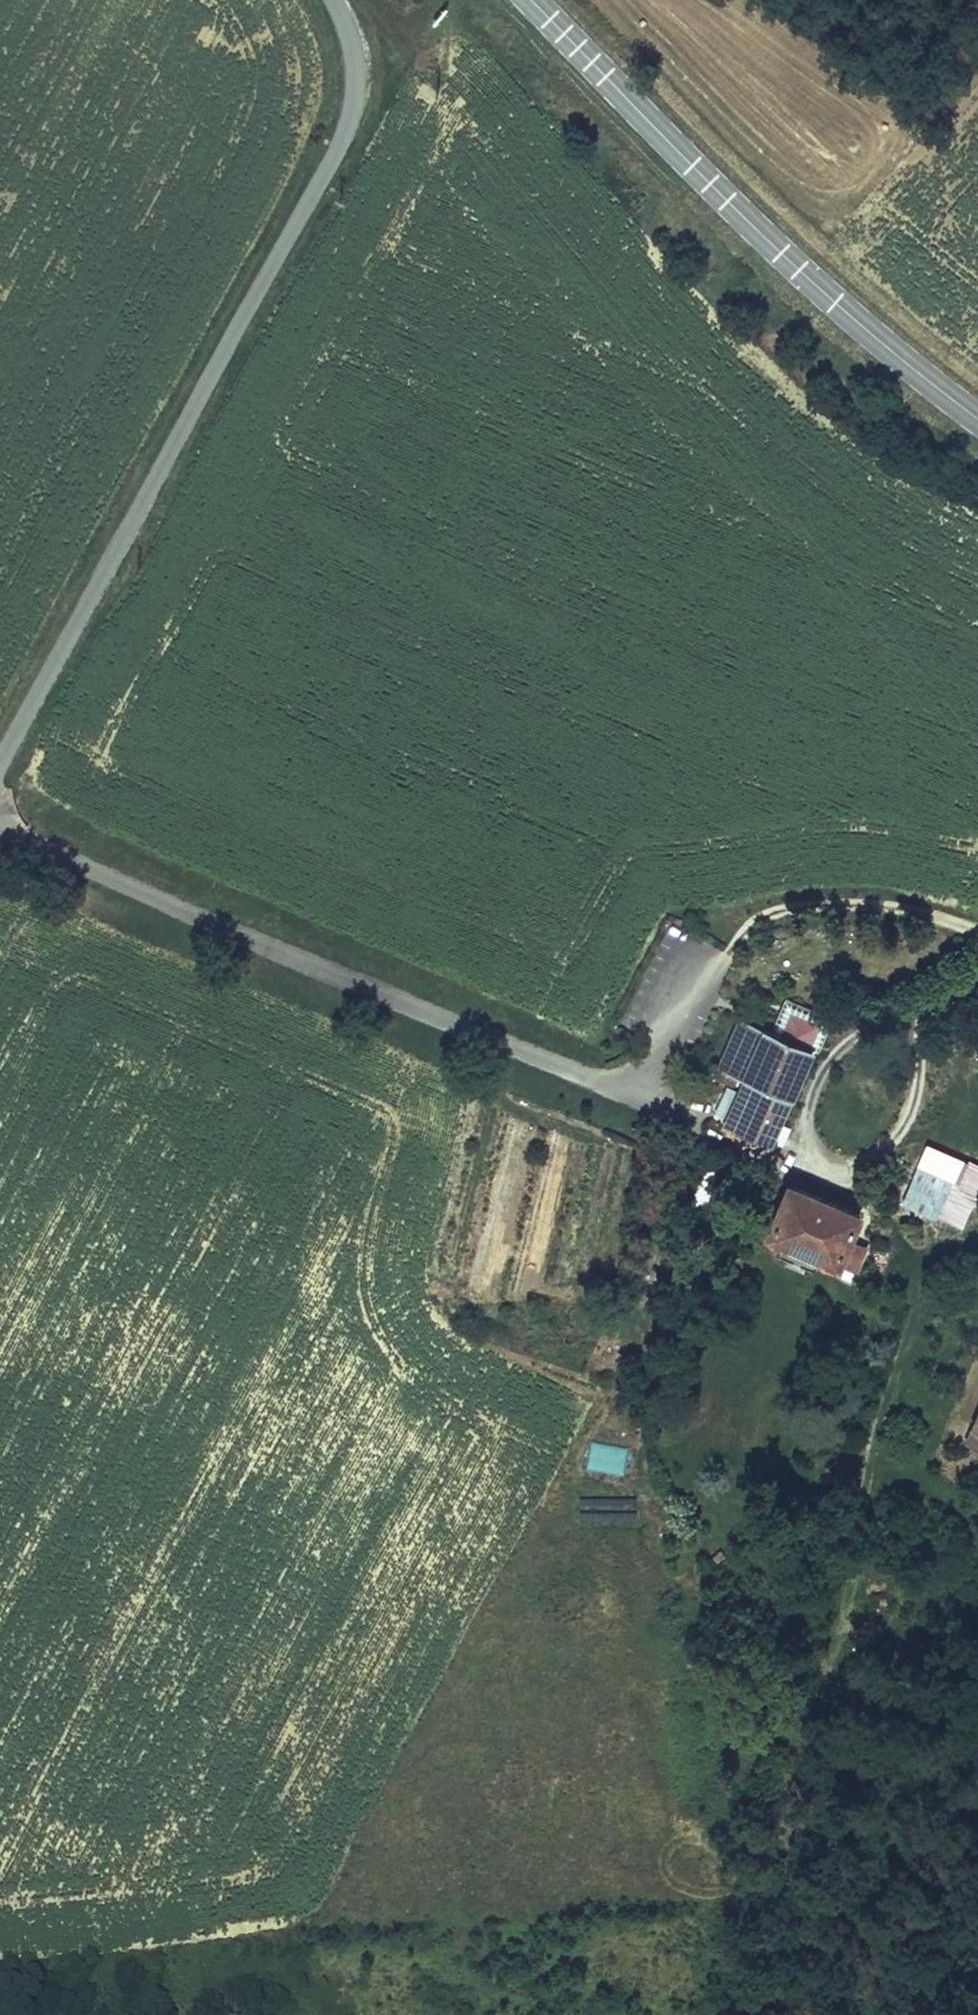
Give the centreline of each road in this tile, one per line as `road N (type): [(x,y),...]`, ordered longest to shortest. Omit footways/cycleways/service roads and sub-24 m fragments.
road 1 (unclassified): [(334,0),(353,52),(354,87),(337,152),(0,763)]
road 2 (residential): [(0,825),(598,1078),(635,1069),(716,969)]
road 3 (secondary): [(534,0),(794,263),(977,418)]

